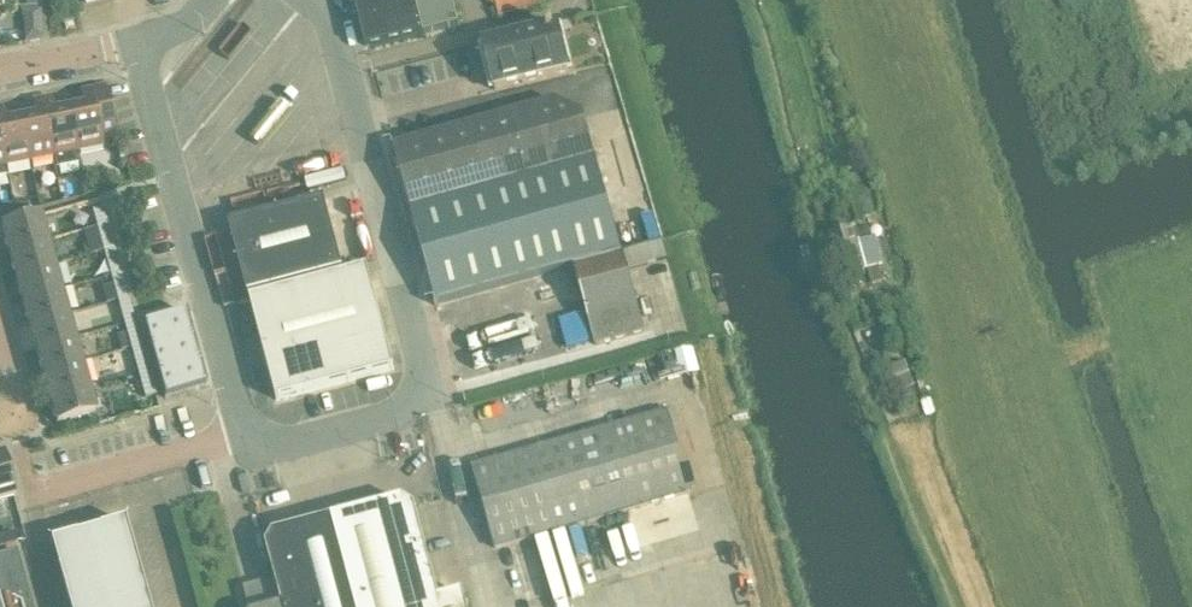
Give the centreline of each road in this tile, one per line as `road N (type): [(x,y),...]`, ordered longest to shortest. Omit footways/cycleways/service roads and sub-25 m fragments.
road 1 (unclassified): [(136,50),(245,437),(271,454),(402,419),(429,392),(333,34),(293,0)]
road 2 (residential): [(0,73),(136,50)]

